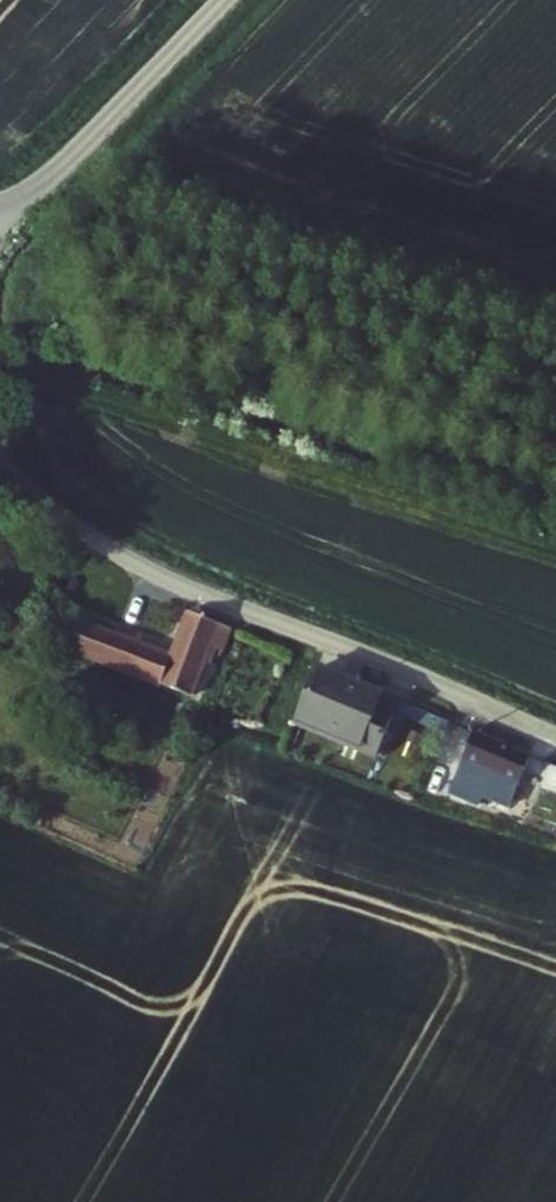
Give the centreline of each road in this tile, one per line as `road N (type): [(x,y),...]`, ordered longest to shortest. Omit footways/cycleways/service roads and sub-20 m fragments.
road 1 (unclassified): [(555,734),(123,555),(42,500),(0,459)]
road 2 (unclassified): [(0,206),(68,157),(223,0)]

